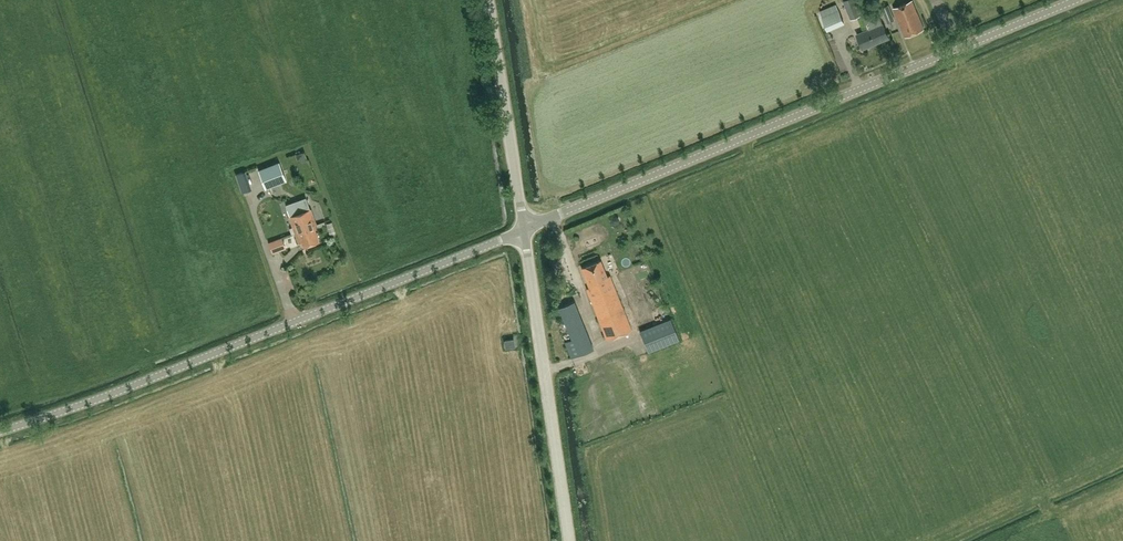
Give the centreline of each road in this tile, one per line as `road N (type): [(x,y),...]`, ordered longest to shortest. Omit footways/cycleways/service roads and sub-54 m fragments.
road 1 (unclassified): [(524,230),(1073,0)]
road 2 (unclassified): [(0,432),(524,230)]
road 3 (unclassified): [(570,540),(524,230)]
road 4 (unclassified): [(524,230),(488,0)]

